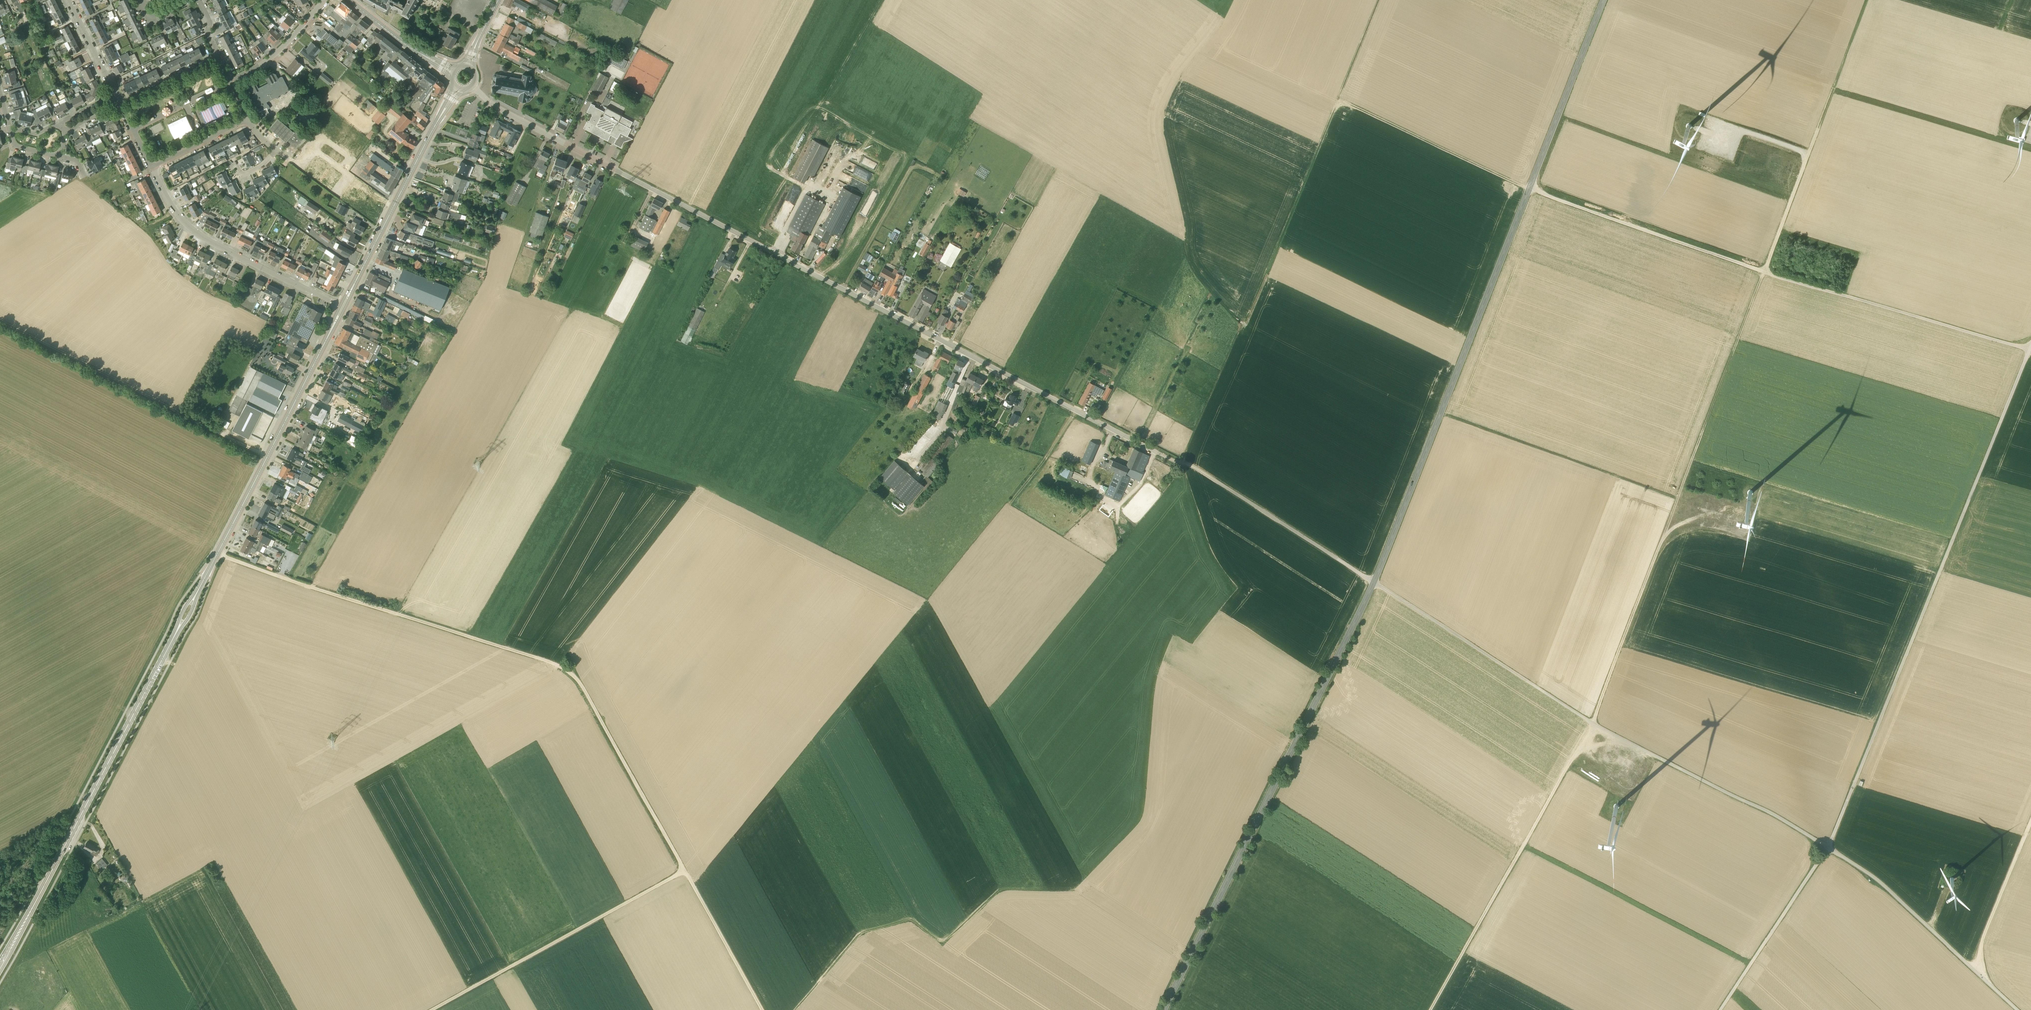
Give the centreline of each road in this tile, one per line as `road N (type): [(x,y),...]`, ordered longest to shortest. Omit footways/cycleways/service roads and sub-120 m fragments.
road 1 (residential): [(472,85),(494,106),(1185,464)]
road 2 (secondary): [(1604,0),(1374,583)]
road 3 (track): [(218,553),(567,670),(685,871)]
road 4 (track): [(1440,418),(1245,326),(1379,0)]
road 5 (unclassified): [(2030,349),(1829,846)]
road 6 (unclassified): [(1828,849),(1586,720),(1374,583)]
road 7 (secondary): [(1374,583),(1164,1009)]
road 8 (track): [(1762,274),(1529,190),(1339,101)]
road 9 (track): [(1747,316),(1592,724)]
road 10 (track): [(794,1009),(859,934),(910,920),(944,943),(998,891),(1067,893),(1136,825)]
road 11 (primary): [(0,966),(174,637)]
road 12 (primary): [(200,587),(343,307)]
road 13 (track): [(685,871),(434,1009)]
road 14 (track): [(1762,274),(2030,351)]
road 15 (track): [(1441,415),(1677,501)]
road 16 (track): [(2018,1009),(1881,883),(1828,849)]
road 17 (residential): [(343,307),(199,234),(152,166)]
road 18 (track): [(1762,274),(1808,154),(1708,119)]
road 19 (unclassified): [(1185,464),(1374,583)]
road 20 (primary): [(343,307),(433,129)]
road 21 (track): [(1721,1009),(1828,849)]
road 22 (track): [(1975,971),(2030,819)]
road 23 (track): [(763,1009),(685,871)]
road 24 (residential): [(231,81),(280,52),(324,0)]

